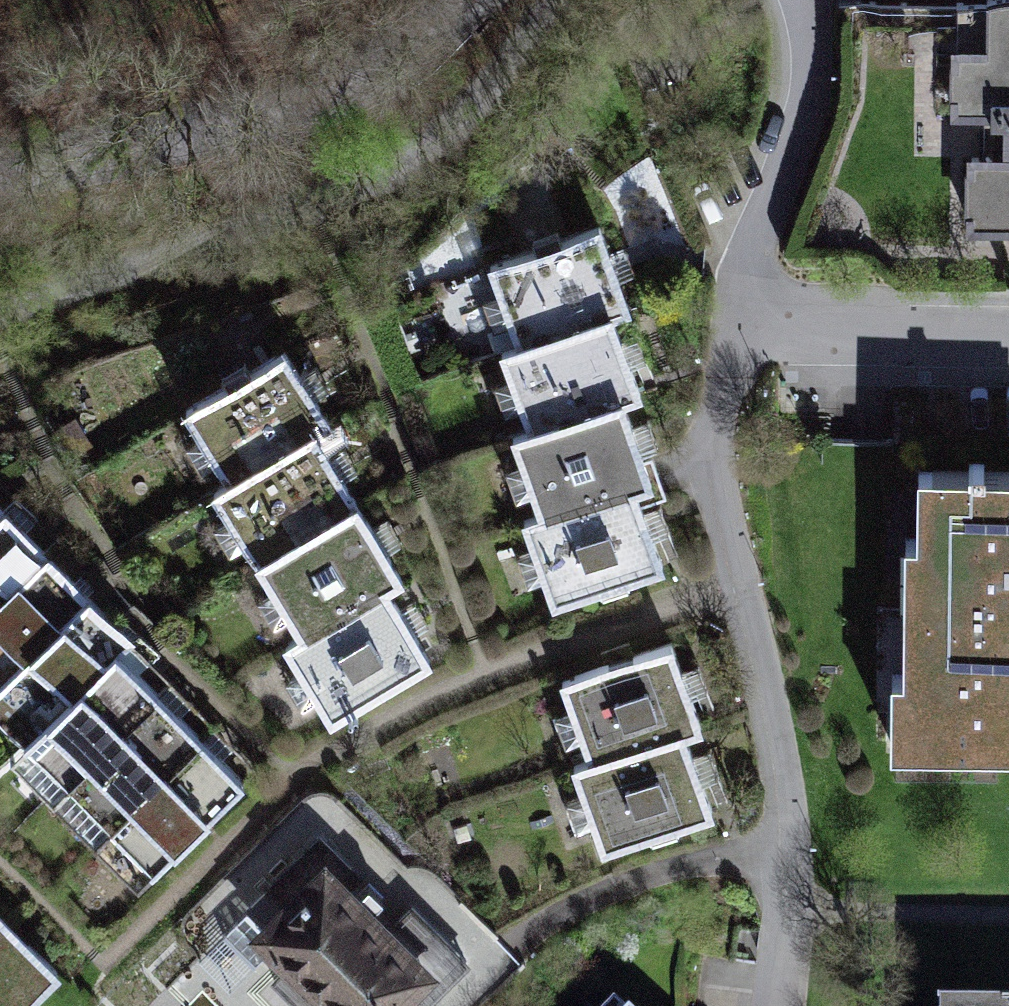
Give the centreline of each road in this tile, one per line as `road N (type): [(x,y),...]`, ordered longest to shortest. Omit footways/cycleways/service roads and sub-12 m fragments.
road 1 (residential): [(784,1005),(778,714),(738,587),(711,454),(736,321)]
road 2 (track): [(563,0),(415,158),(149,273),(0,319)]
road 3 (track): [(477,0),(361,89),(243,137),(0,182)]
road 4 (residential): [(736,321),(802,107),(812,25),(796,0)]
road 5 (residential): [(736,321),(1008,339)]

